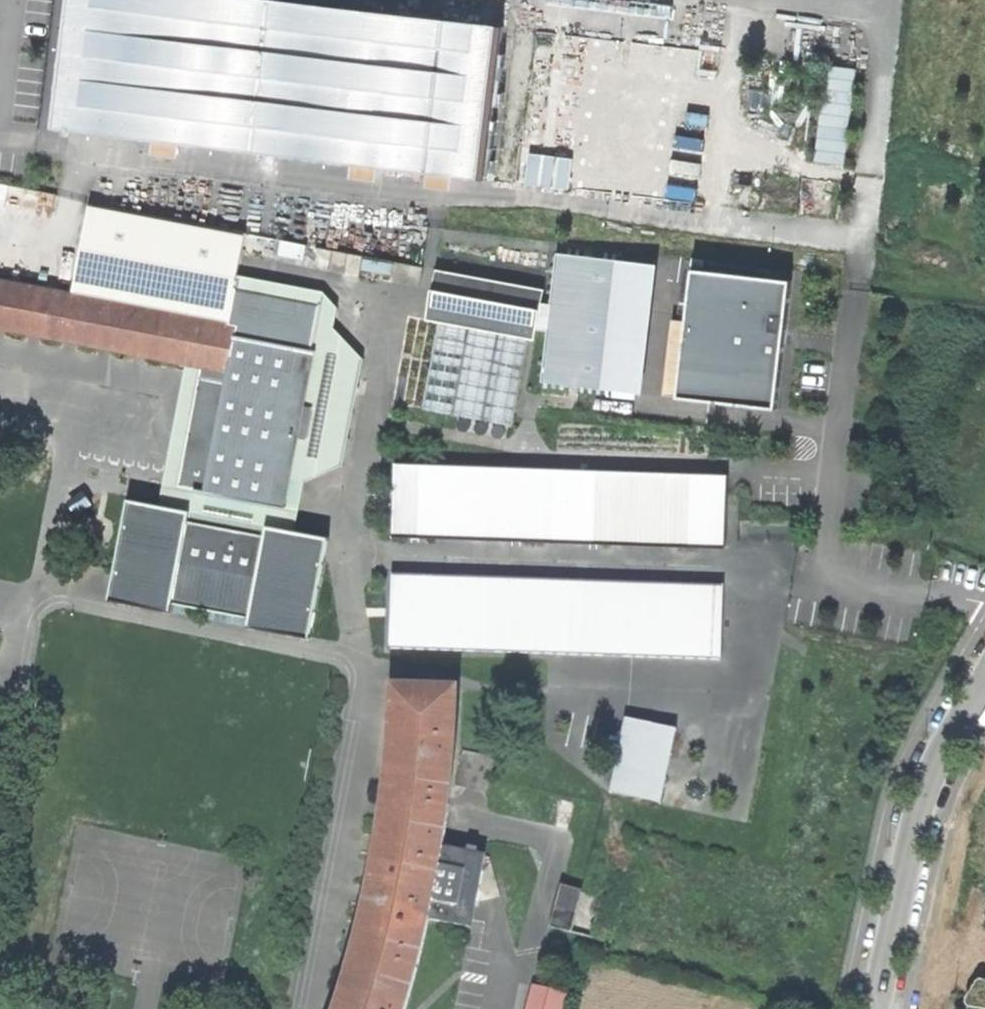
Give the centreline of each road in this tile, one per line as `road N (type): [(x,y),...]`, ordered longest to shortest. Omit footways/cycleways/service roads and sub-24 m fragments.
road 1 (unclassified): [(984,670),(930,770),(868,1008)]

